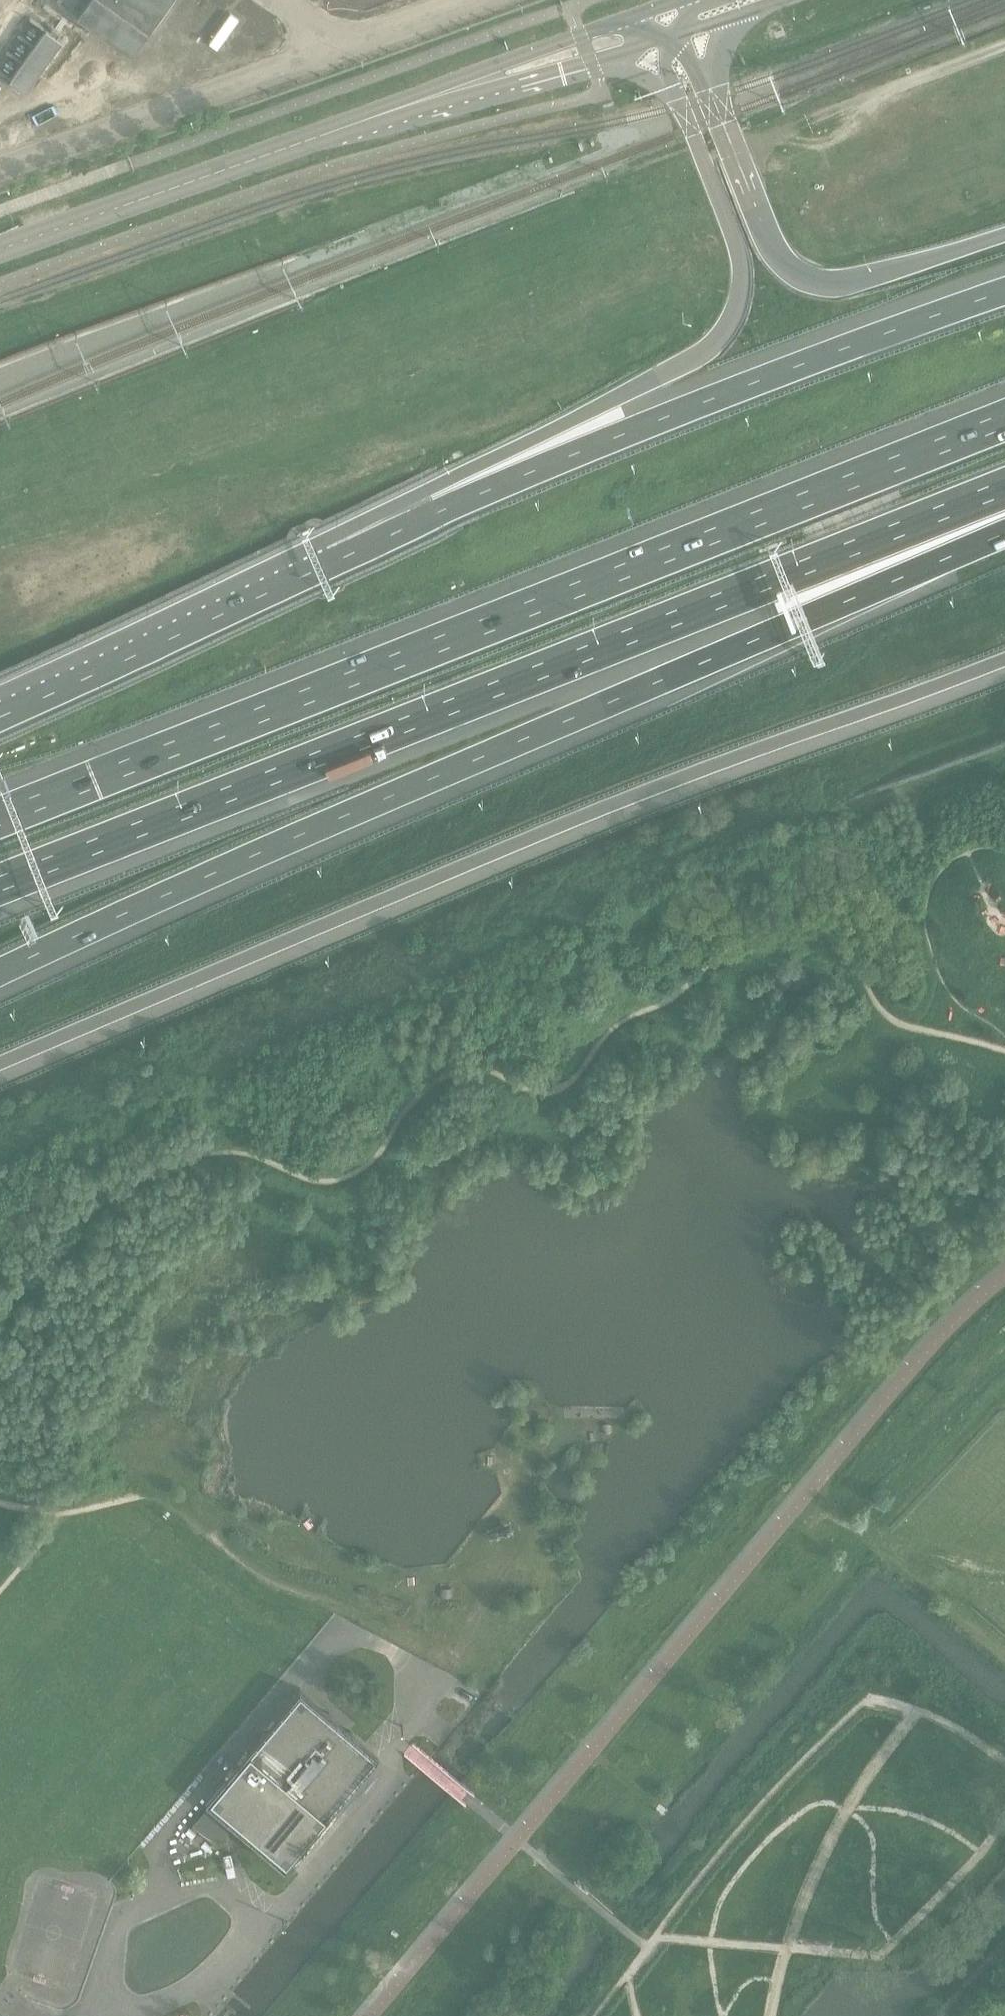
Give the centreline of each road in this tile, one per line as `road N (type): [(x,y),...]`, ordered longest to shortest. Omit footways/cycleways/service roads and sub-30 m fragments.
road 1 (motorway): [(0,977),(180,889),(820,613),(1004,516)]
road 2 (motorway): [(0,1065),(566,824),(1004,660)]
road 3 (motorway): [(1004,422),(0,819)]
road 4 (motorway): [(0,884),(1004,489)]
road 5 (motorway): [(1004,293),(563,458),(328,561)]
road 6 (motorway): [(677,98),(740,257),(741,288),(722,332),(680,368),(429,491),(328,561)]
road 7 (motorway): [(1004,233),(889,275),(812,279),(774,251),(709,88)]
road 8 (motorway): [(328,561),(0,711)]
road 9 (unclassified): [(619,23),(309,140)]
road 10 (unclassified): [(0,249),(309,140)]
road 11 (unclassified): [(309,140),(363,134),(593,67)]
road 12 (track): [(733,150),(1004,46)]

